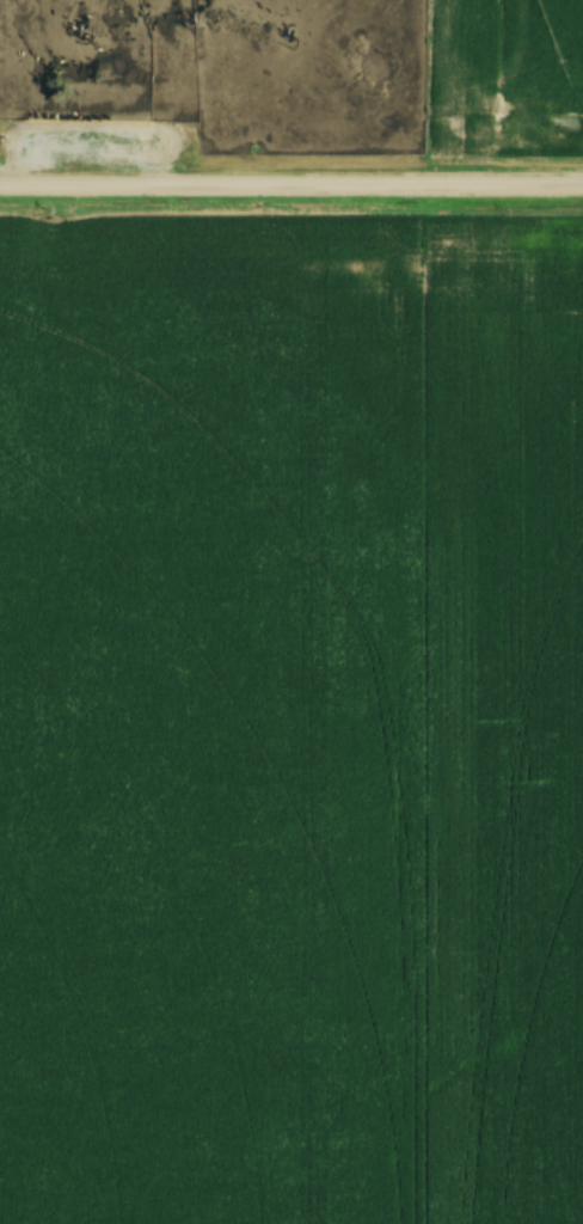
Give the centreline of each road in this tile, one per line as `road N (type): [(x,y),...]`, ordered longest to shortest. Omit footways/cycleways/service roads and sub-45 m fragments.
road 1 (residential): [(0,187),(582,184)]

